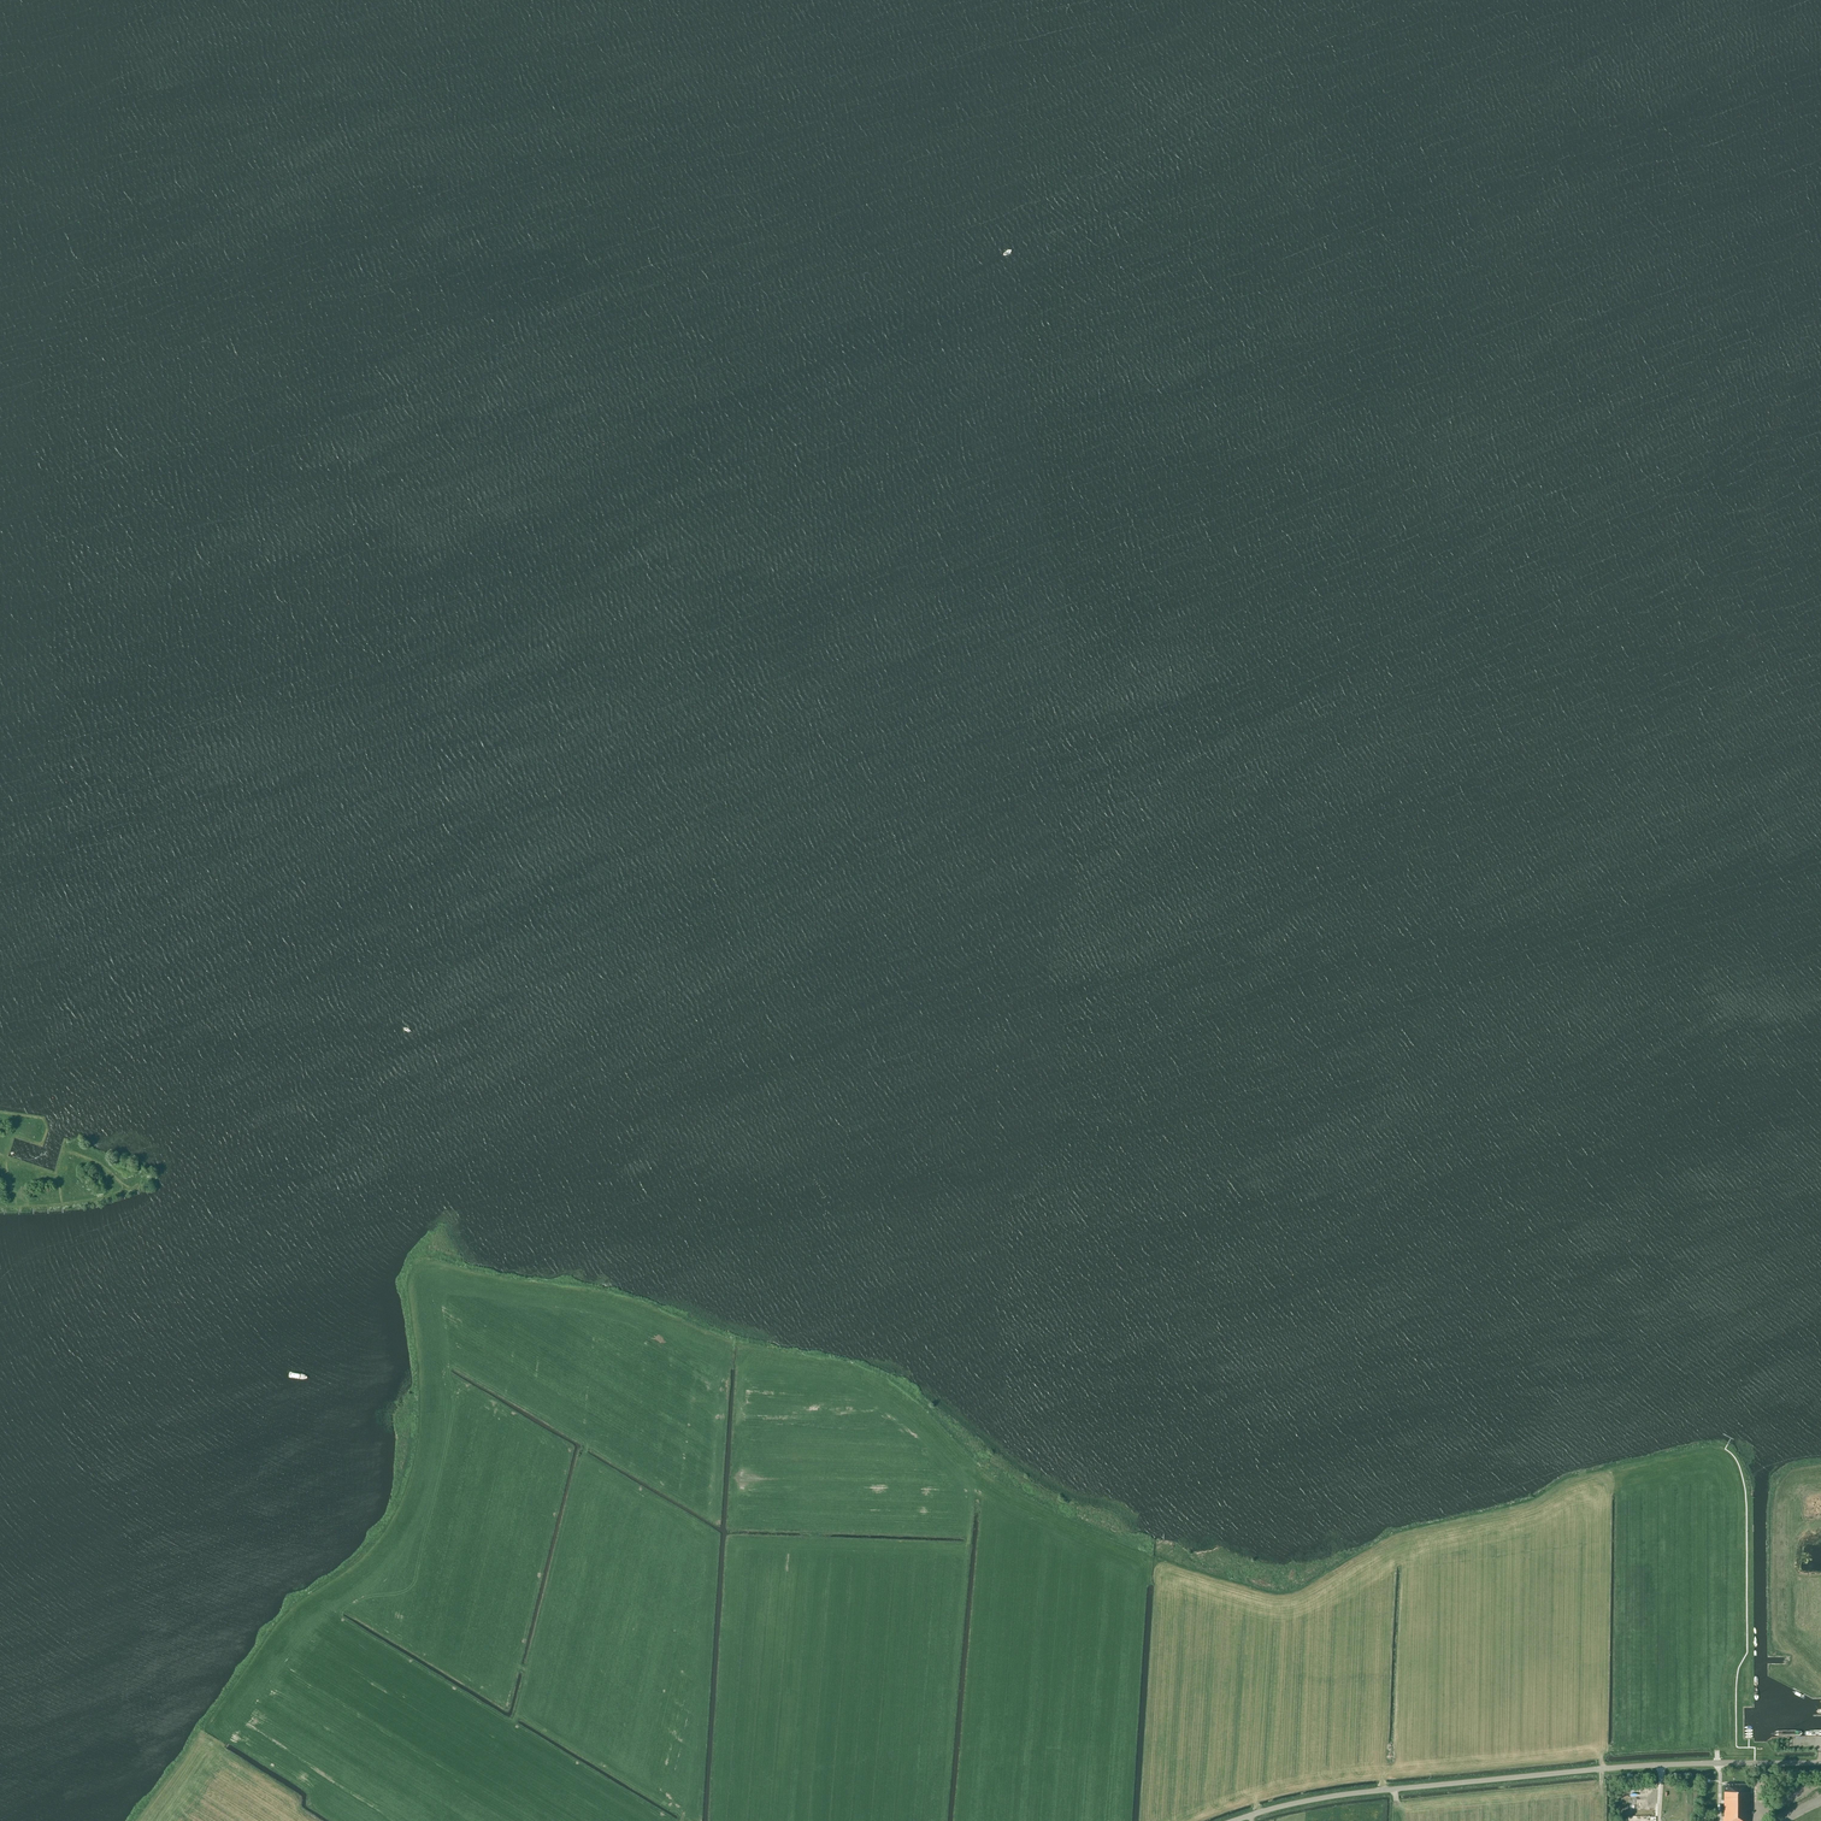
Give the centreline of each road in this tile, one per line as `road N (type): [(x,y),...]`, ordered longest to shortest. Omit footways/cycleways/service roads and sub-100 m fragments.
road 1 (unclassified): [(1237,1820),(1390,1790),(1661,1765),(1820,1763)]
road 2 (track): [(138,1820),(290,1606),(346,1570)]

